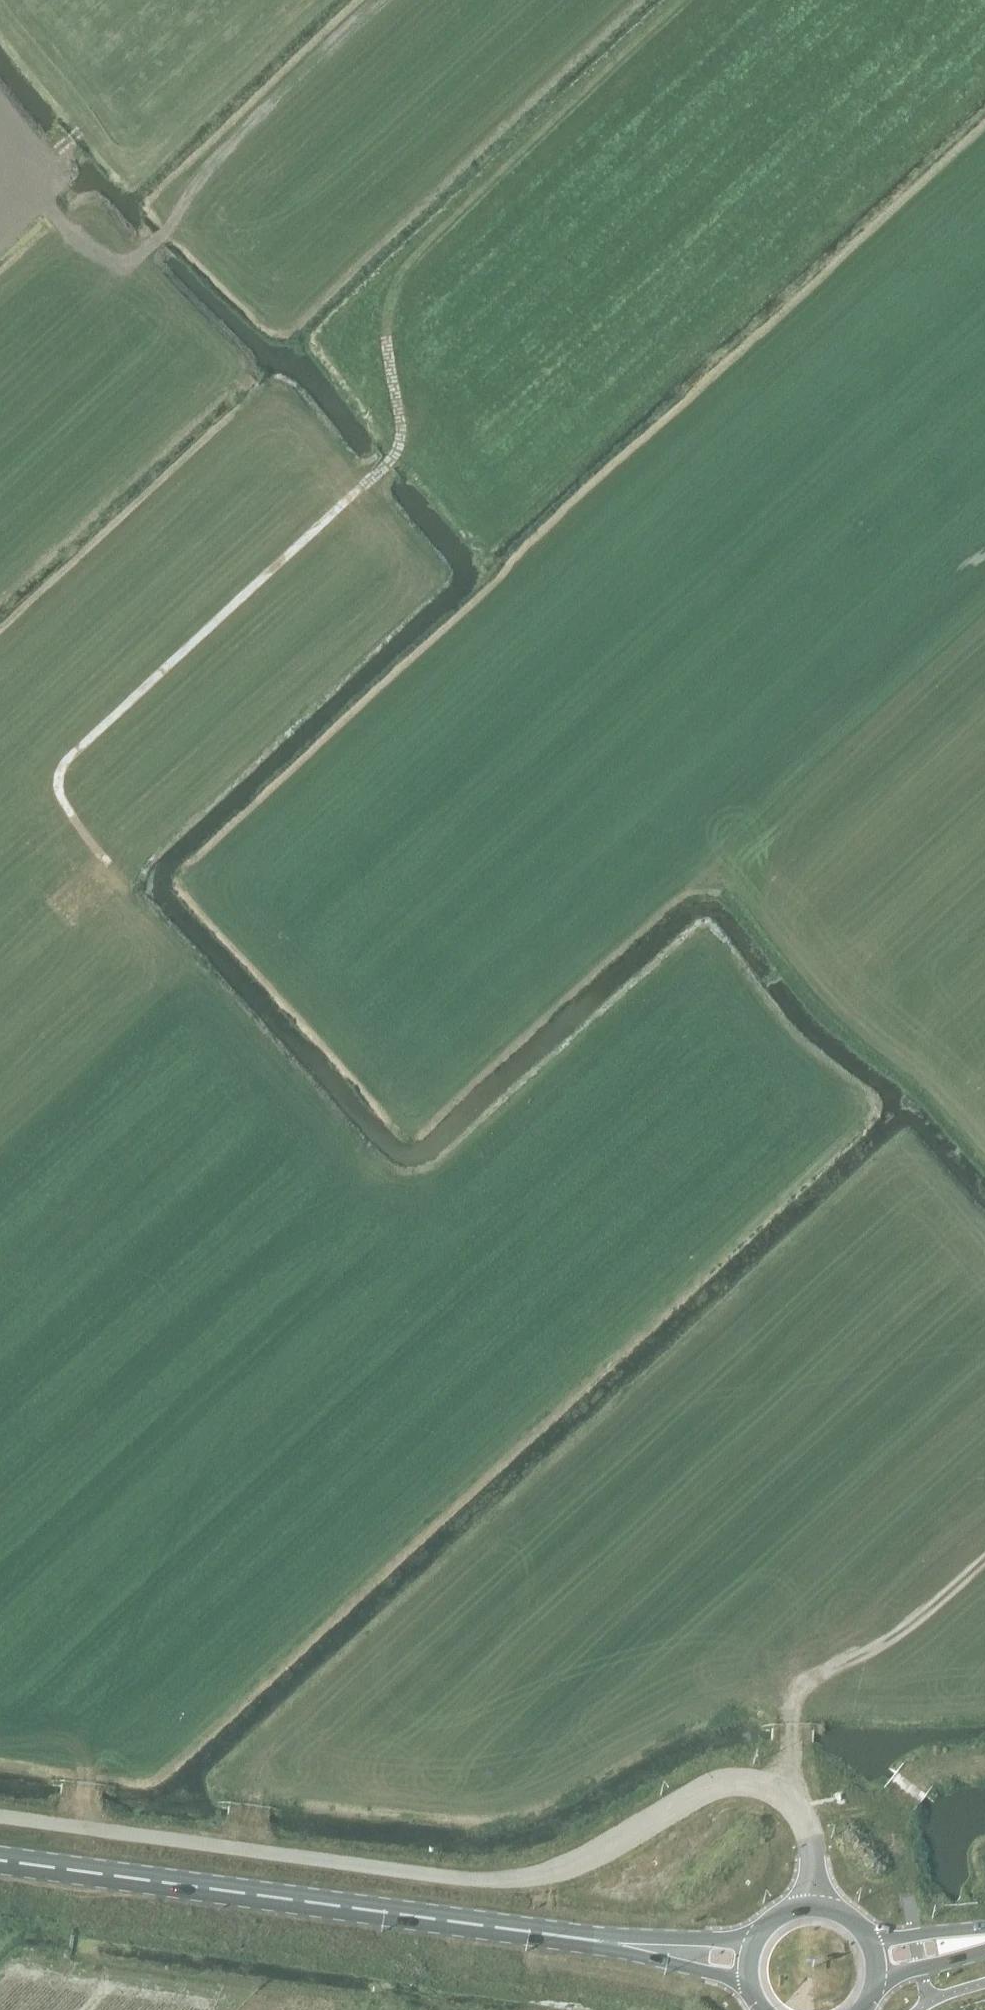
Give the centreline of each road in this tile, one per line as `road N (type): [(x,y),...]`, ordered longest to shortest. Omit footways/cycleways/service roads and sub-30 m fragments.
road 1 (track): [(411,1202),(124,896),(60,780),(89,740),(402,445),(386,334),(398,282),(696,0)]
road 2 (unclassified): [(815,1903),(803,1823),(780,1796),(742,1779),(710,1786),(562,1868),(497,1883),(0,1817)]
road 3 (primary): [(608,1943),(0,1862)]
road 4 (primary): [(752,1939),(608,1943)]
road 5 (primary): [(608,1943),(746,1975)]

